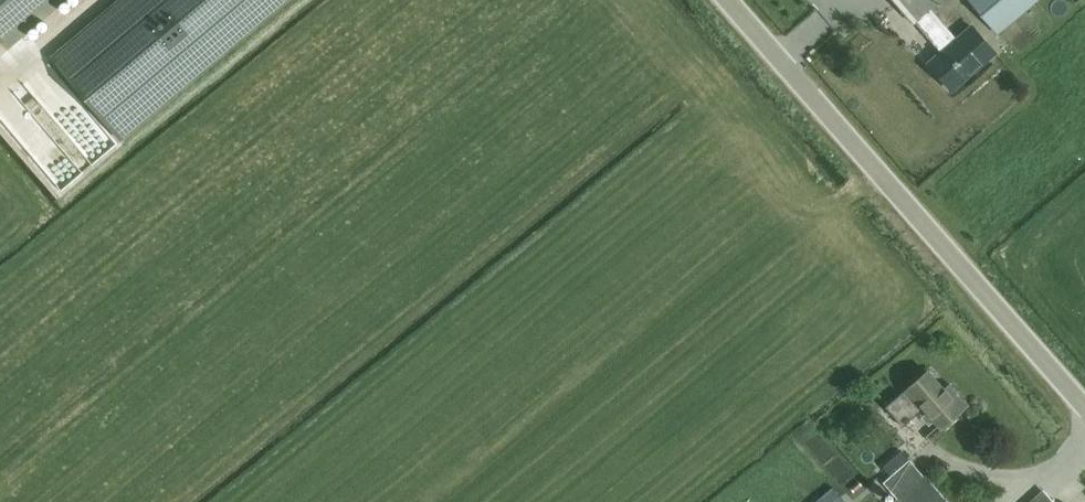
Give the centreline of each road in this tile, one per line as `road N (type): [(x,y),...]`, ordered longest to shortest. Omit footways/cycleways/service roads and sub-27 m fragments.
road 1 (tertiary): [(1084,411),(724,0)]

